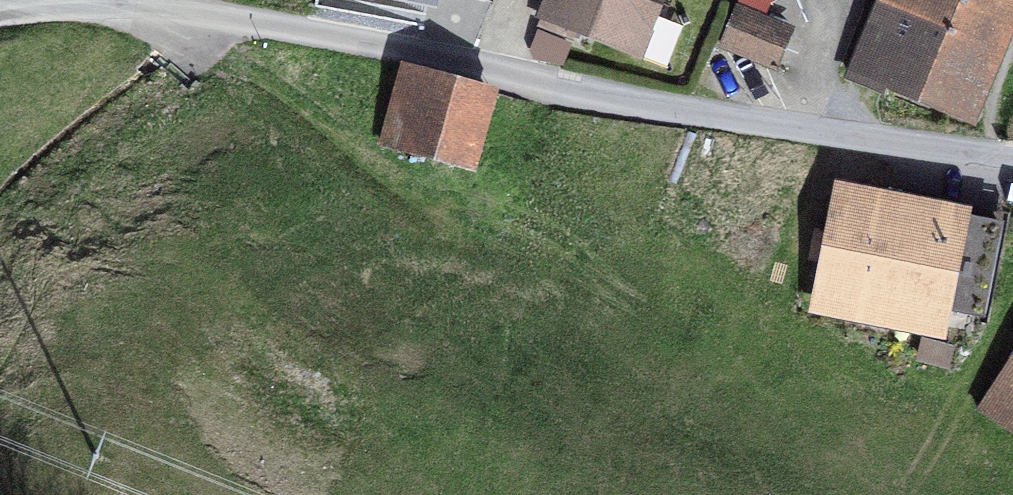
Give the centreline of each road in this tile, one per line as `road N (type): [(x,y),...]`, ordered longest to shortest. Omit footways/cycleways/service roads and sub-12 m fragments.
road 1 (residential): [(1012,157),(541,85),(191,8),(27,0)]
road 2 (track): [(447,220),(432,217),(216,52)]

